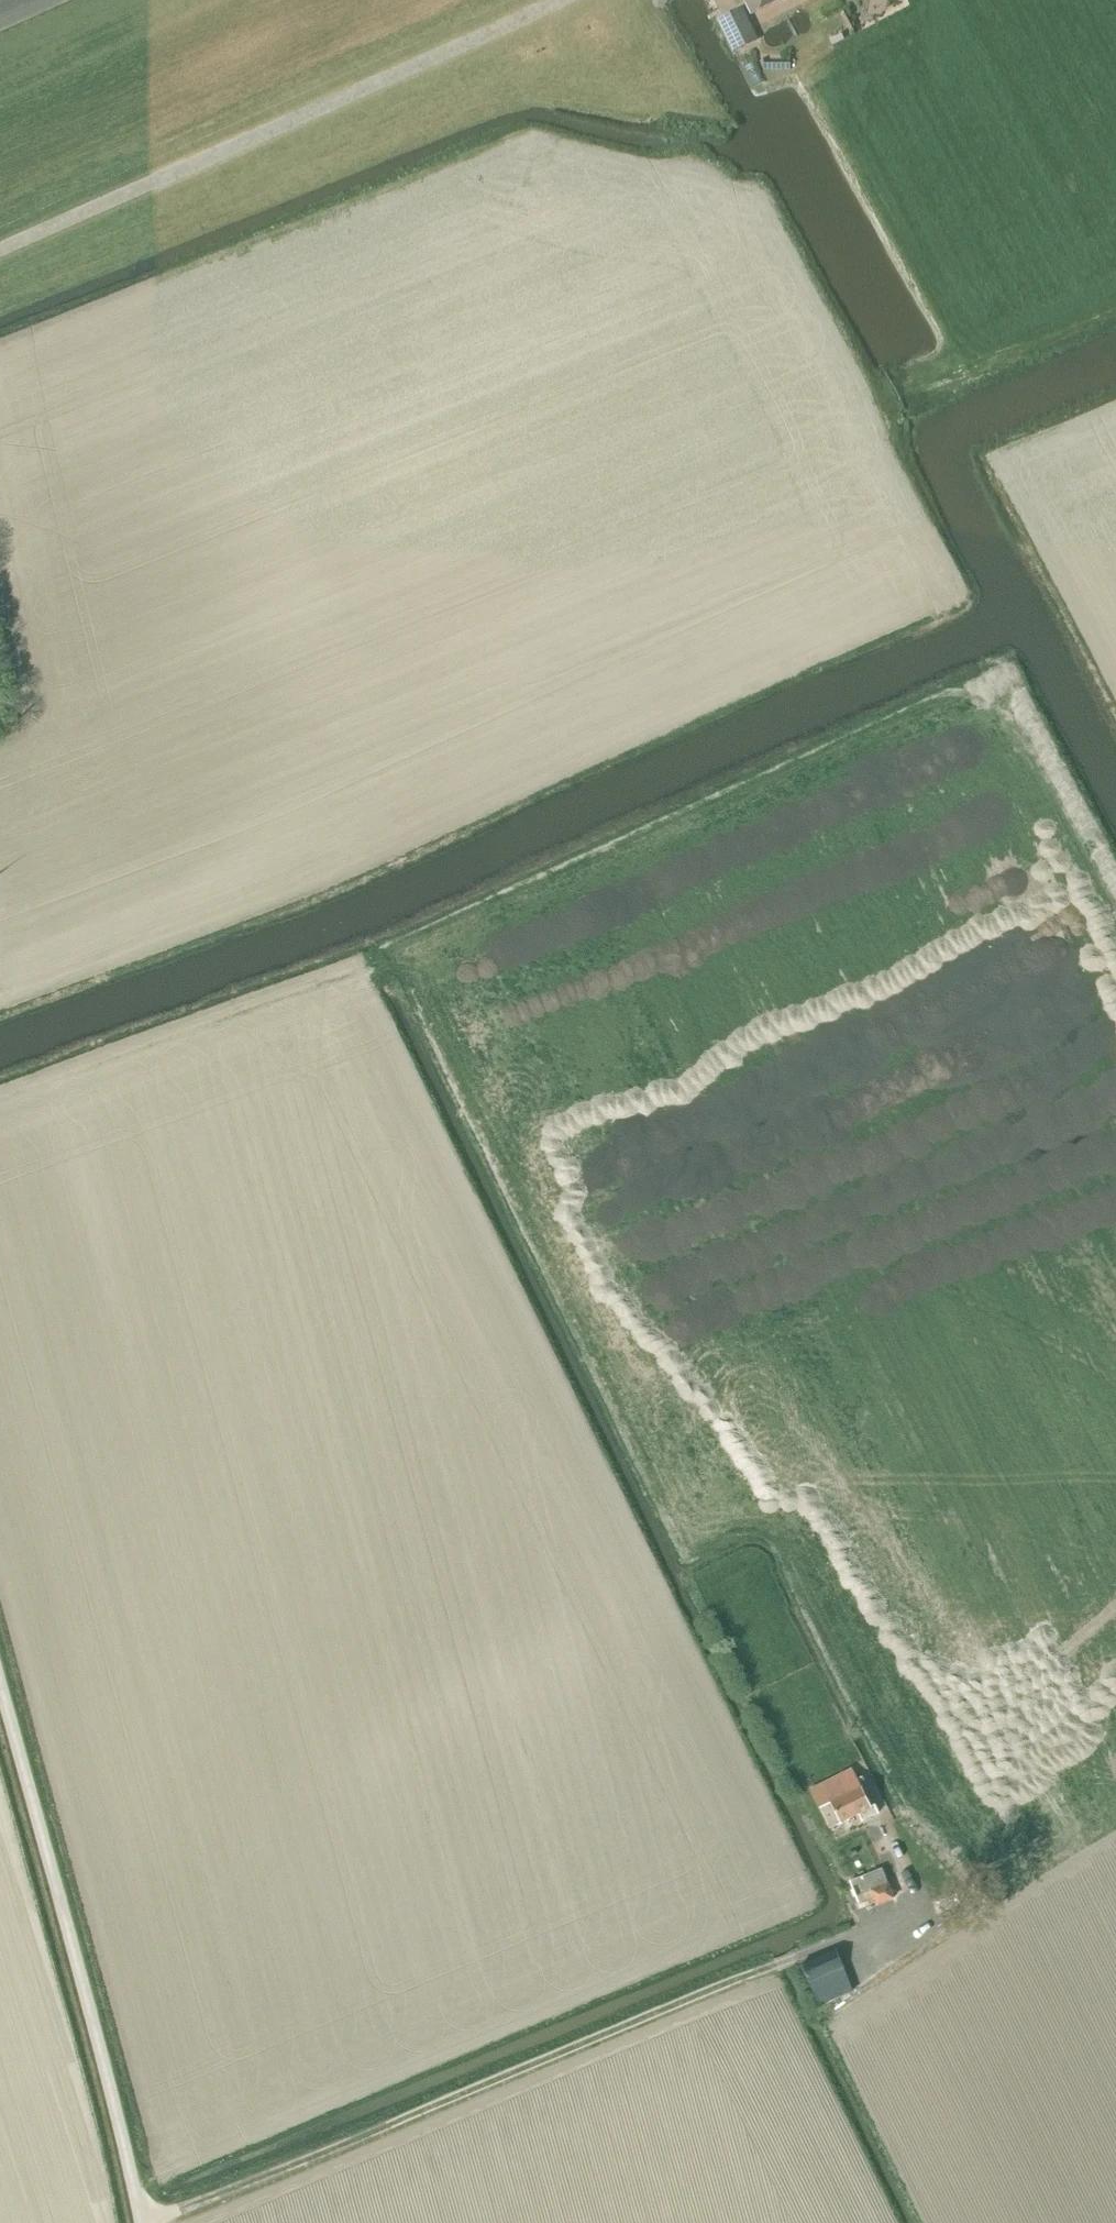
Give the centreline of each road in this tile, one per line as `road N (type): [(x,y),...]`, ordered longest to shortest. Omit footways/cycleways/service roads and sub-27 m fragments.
road 1 (unclassified): [(0,252),(554,0)]

